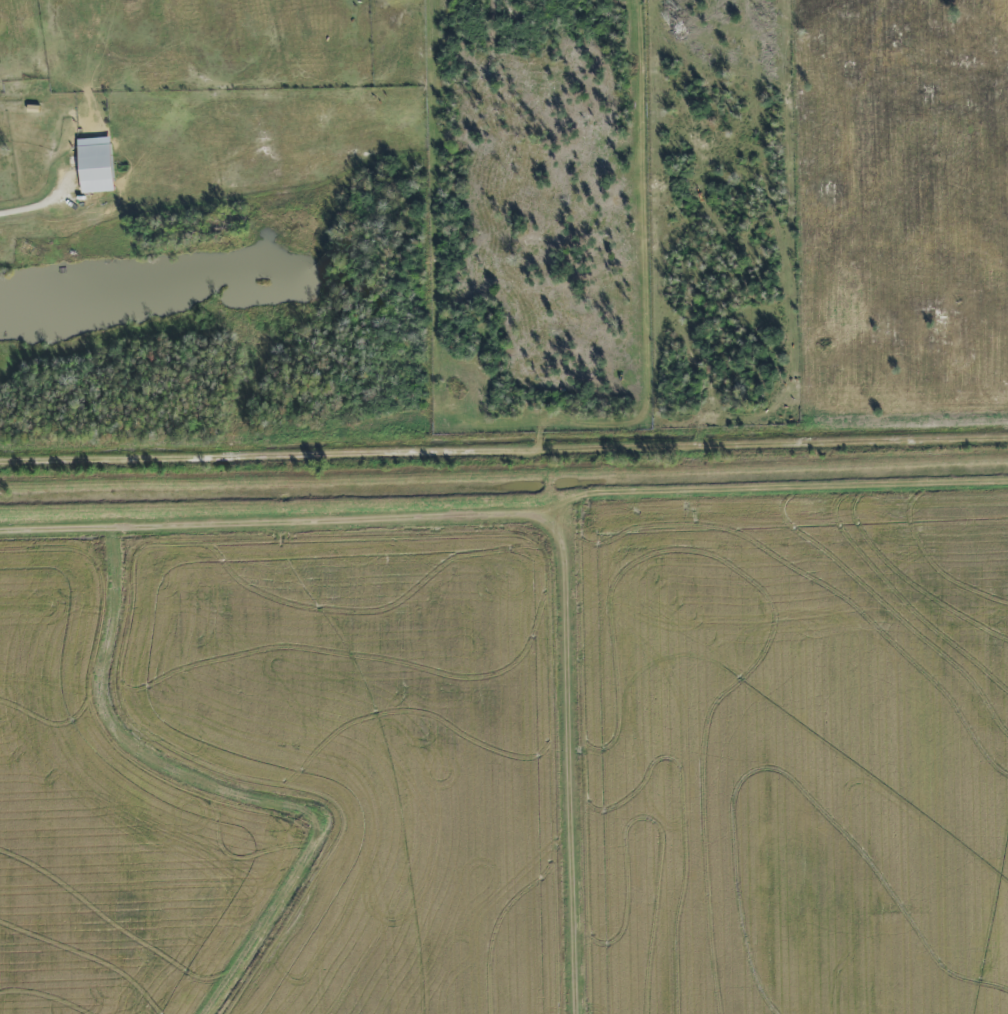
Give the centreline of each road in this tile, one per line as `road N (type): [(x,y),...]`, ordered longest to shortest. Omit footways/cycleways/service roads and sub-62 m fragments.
road 1 (track): [(596,1013),(586,553),(597,537),(595,519),(582,506),(0,518)]

